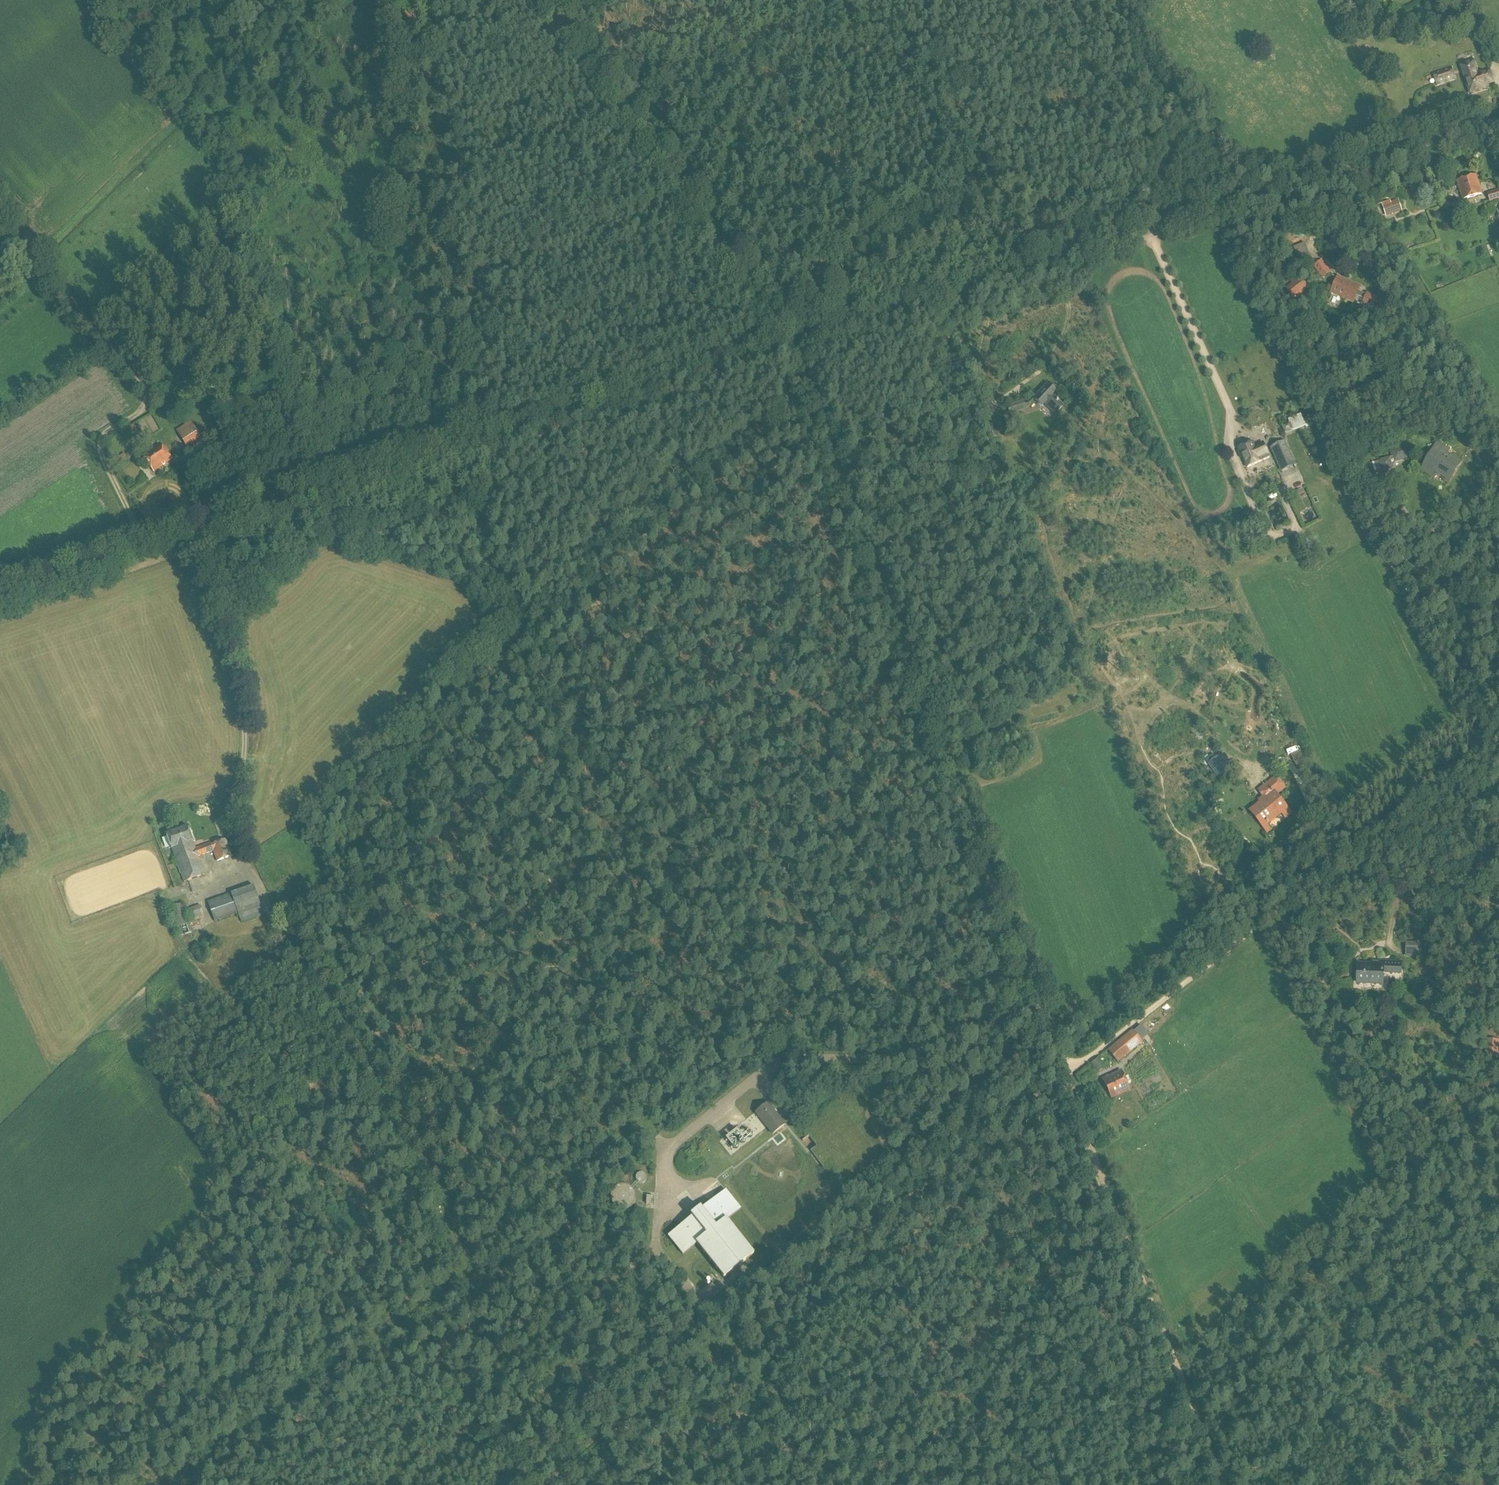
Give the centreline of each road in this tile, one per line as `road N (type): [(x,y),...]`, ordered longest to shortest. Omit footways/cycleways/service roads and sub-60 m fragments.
road 1 (unclassified): [(1498,121),(792,351)]
road 2 (unclassified): [(1014,937),(792,351)]
road 3 (unclassified): [(792,351),(215,531)]
road 4 (track): [(1224,1484),(1014,937)]
road 5 (track): [(1498,735),(1069,1076)]
road 6 (track): [(792,351),(543,0)]
road 7 (track): [(145,555),(100,451),(102,439),(149,402),(144,392),(76,307),(13,248)]
road 8 (track): [(661,1243),(473,1394),(459,1448),(424,1484)]
road 9 (track): [(1061,263),(1070,312),(1062,338),(1038,371),(992,400),(978,373),(999,283)]
road 10 (unclassified): [(0,603),(215,531)]
road 11 (track): [(697,1484),(781,1414),(735,1353)]
road 12 (track): [(360,1056),(276,908)]

